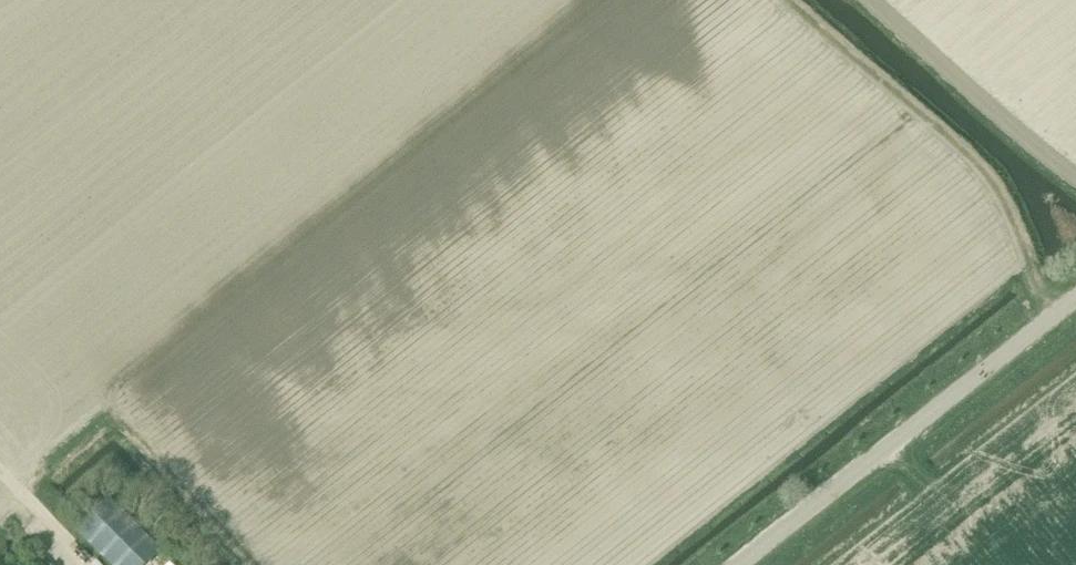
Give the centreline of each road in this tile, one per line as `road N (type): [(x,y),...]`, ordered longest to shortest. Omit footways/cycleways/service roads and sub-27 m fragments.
road 1 (track): [(1033,339),(1023,324),(1045,303),(994,186),(779,0)]
road 2 (unclassified): [(747,564),(1075,306)]
road 3 (track): [(1075,178),(878,0)]

